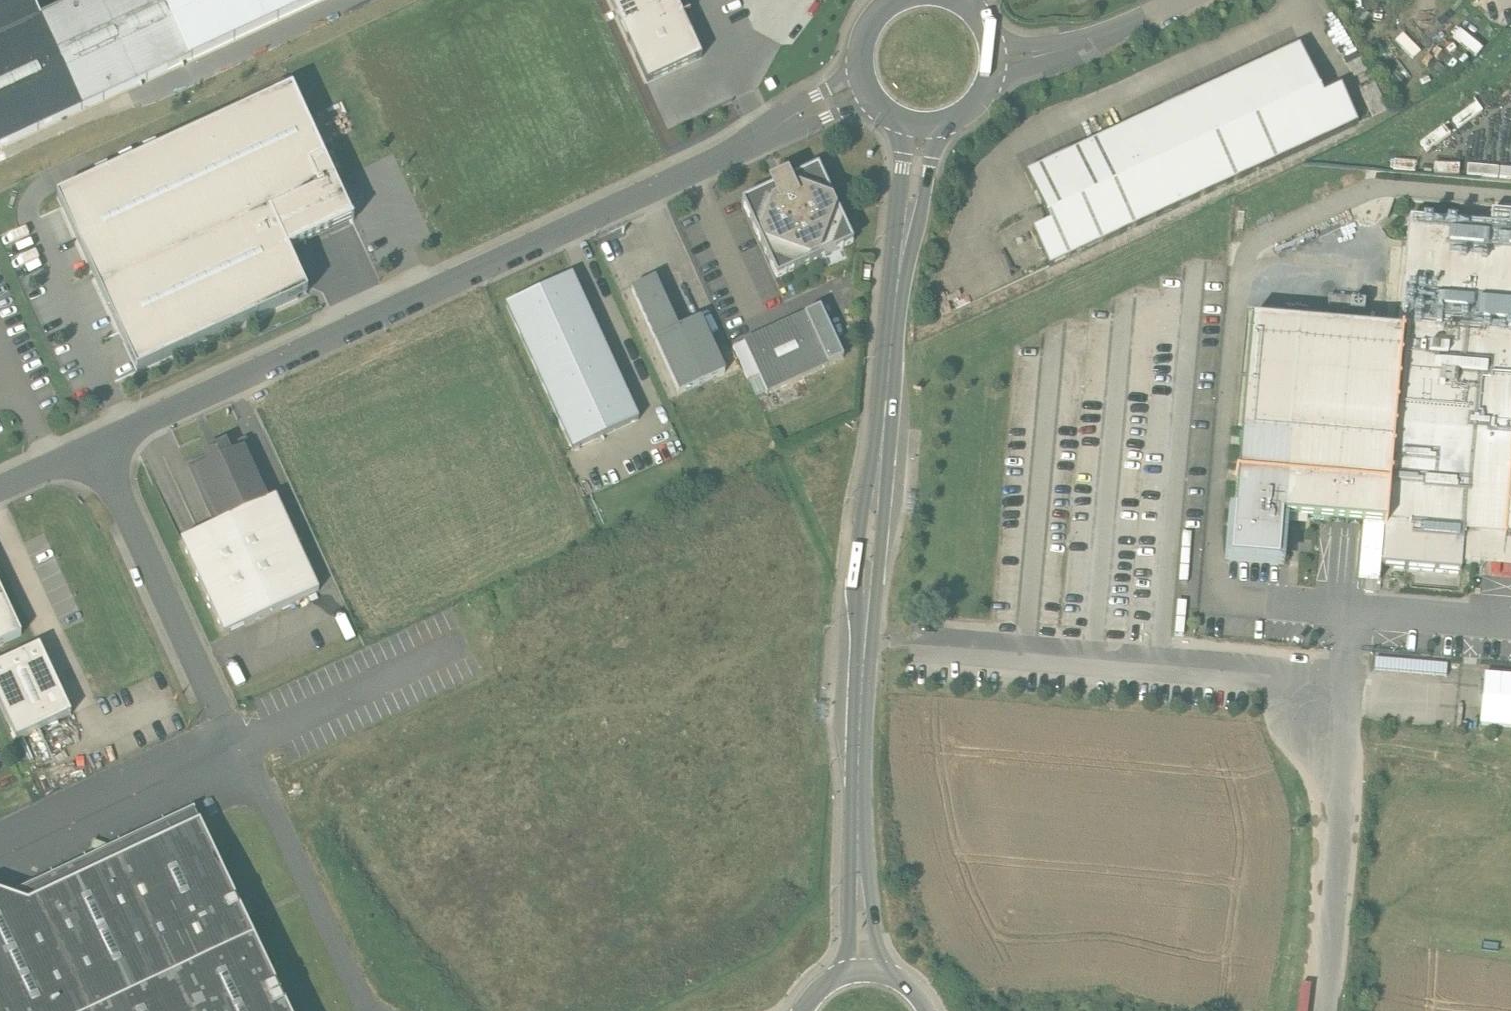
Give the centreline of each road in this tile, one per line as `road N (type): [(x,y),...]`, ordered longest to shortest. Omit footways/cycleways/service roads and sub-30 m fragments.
road 1 (unclassified): [(730,157),(0,491)]
road 2 (unclassified): [(1321,1010),(1342,815),(1338,728),(1328,697),(1302,672),(909,644)]
road 3 (tertiary): [(861,972),(861,706),(892,329)]
road 4 (tertiary): [(892,329),(944,124)]
road 5 (tertiary): [(902,122),(892,329)]
road 6 (unclassified): [(859,68),(730,157)]
road 7 (unclassified): [(730,157),(873,101)]

